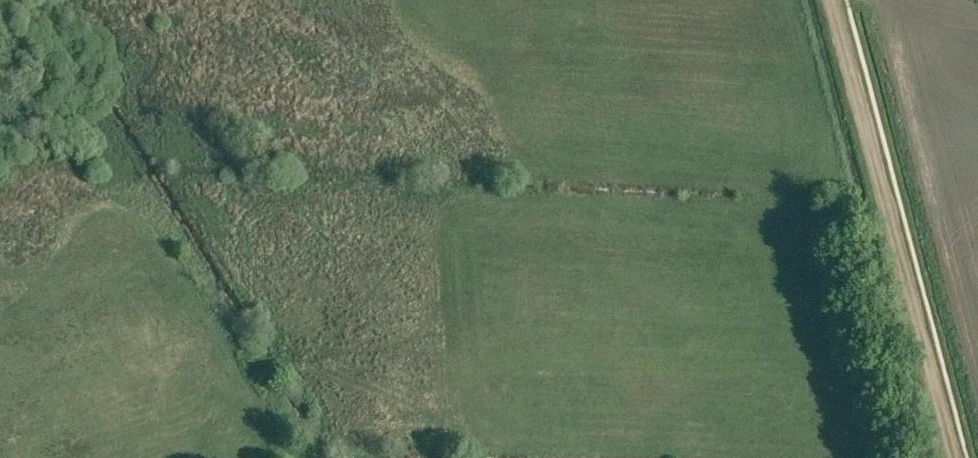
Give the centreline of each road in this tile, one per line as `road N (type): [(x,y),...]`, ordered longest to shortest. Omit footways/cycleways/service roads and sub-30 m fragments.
road 1 (track): [(832,0),(956,457)]

